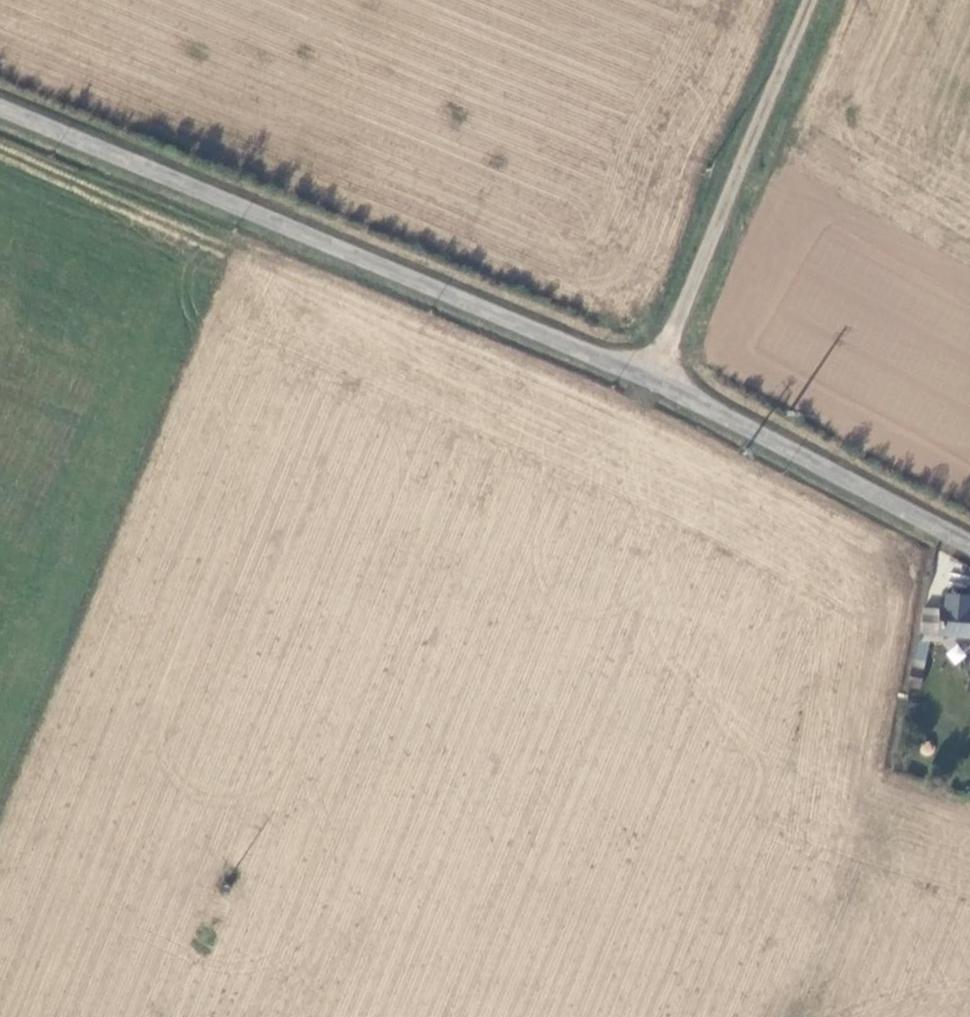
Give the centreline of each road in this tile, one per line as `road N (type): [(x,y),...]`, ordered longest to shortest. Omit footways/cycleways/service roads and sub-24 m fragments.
road 1 (unclassified): [(969,545),(650,377),(0,105)]
road 2 (track): [(650,377),(810,0)]

